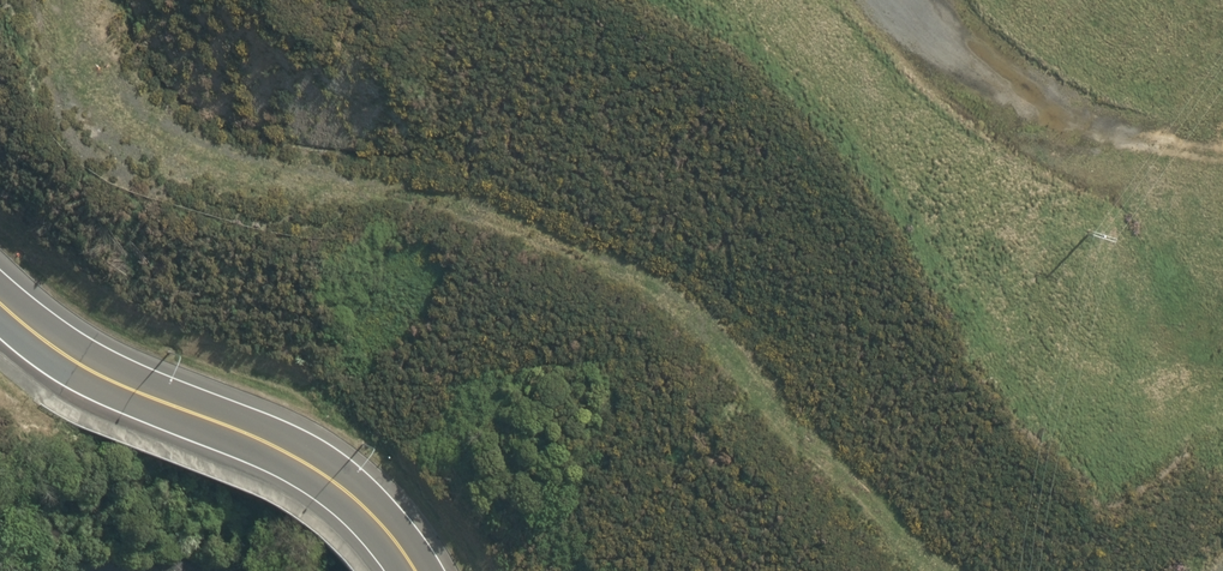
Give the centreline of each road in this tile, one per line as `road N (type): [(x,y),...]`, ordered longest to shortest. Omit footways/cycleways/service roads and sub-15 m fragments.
road 1 (residential): [(899,570),(664,293),(441,205),(99,146),(38,38)]
road 2 (tertiary): [(414,570),(342,489),(293,456),(93,373),(0,305)]
road 3 (unknown): [(878,0),(1019,124),(1222,215)]

